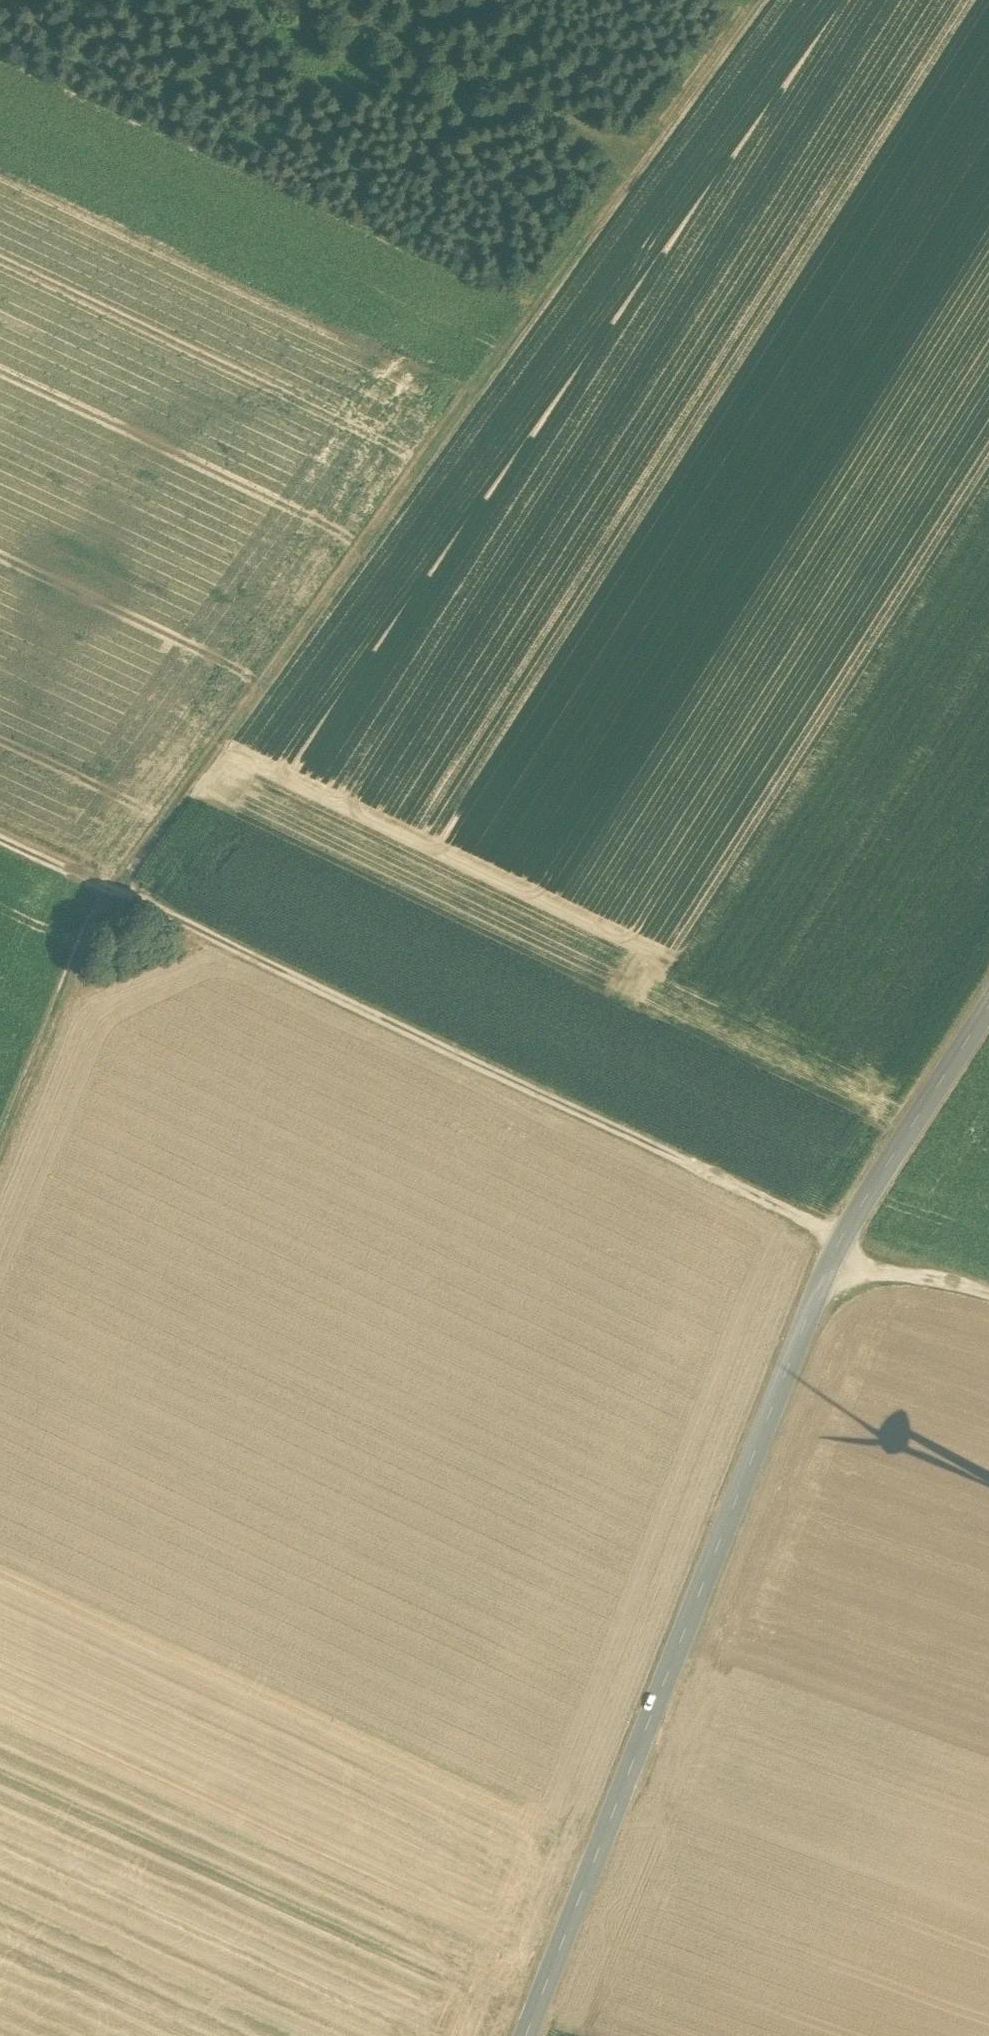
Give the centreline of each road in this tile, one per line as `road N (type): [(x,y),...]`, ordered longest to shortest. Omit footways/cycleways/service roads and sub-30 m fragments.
road 1 (track): [(0,1143),(83,932),(756,0)]
road 2 (secondary): [(988,1012),(829,1266),(528,2035)]
road 3 (track): [(0,843),(841,1242)]
road 4 (track): [(300,0),(638,161)]

